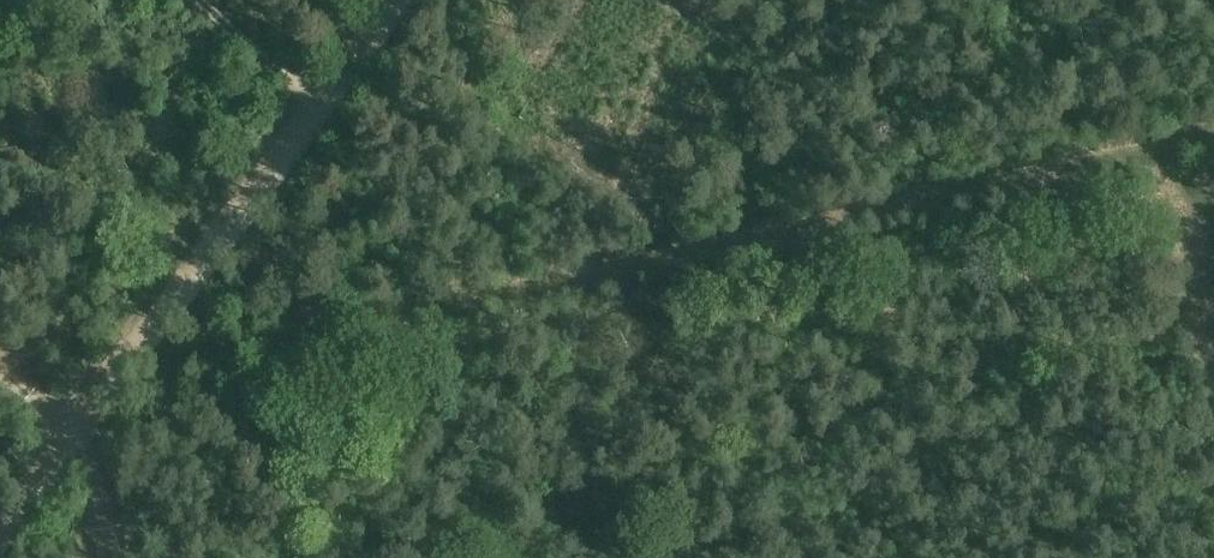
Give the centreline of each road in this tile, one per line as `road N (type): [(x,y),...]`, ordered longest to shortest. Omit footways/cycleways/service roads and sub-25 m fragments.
road 1 (track): [(65,433),(1213,181)]
road 2 (track): [(1213,134),(105,379)]
road 3 (track): [(0,526),(392,0)]
road 4 (track): [(109,557),(89,429)]

